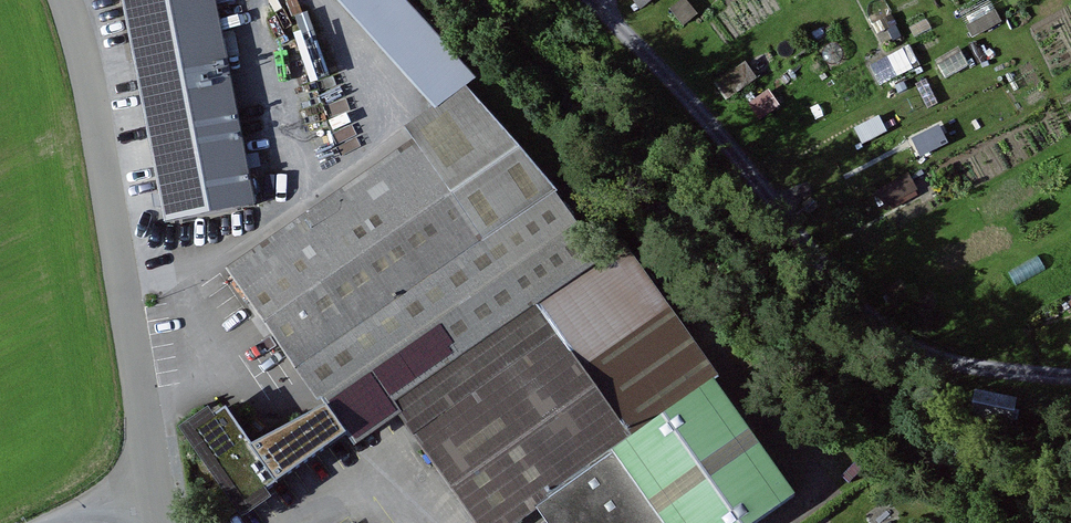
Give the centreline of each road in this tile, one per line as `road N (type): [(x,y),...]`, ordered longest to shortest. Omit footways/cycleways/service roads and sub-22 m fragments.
road 1 (unclassified): [(162,522),(64,0)]

